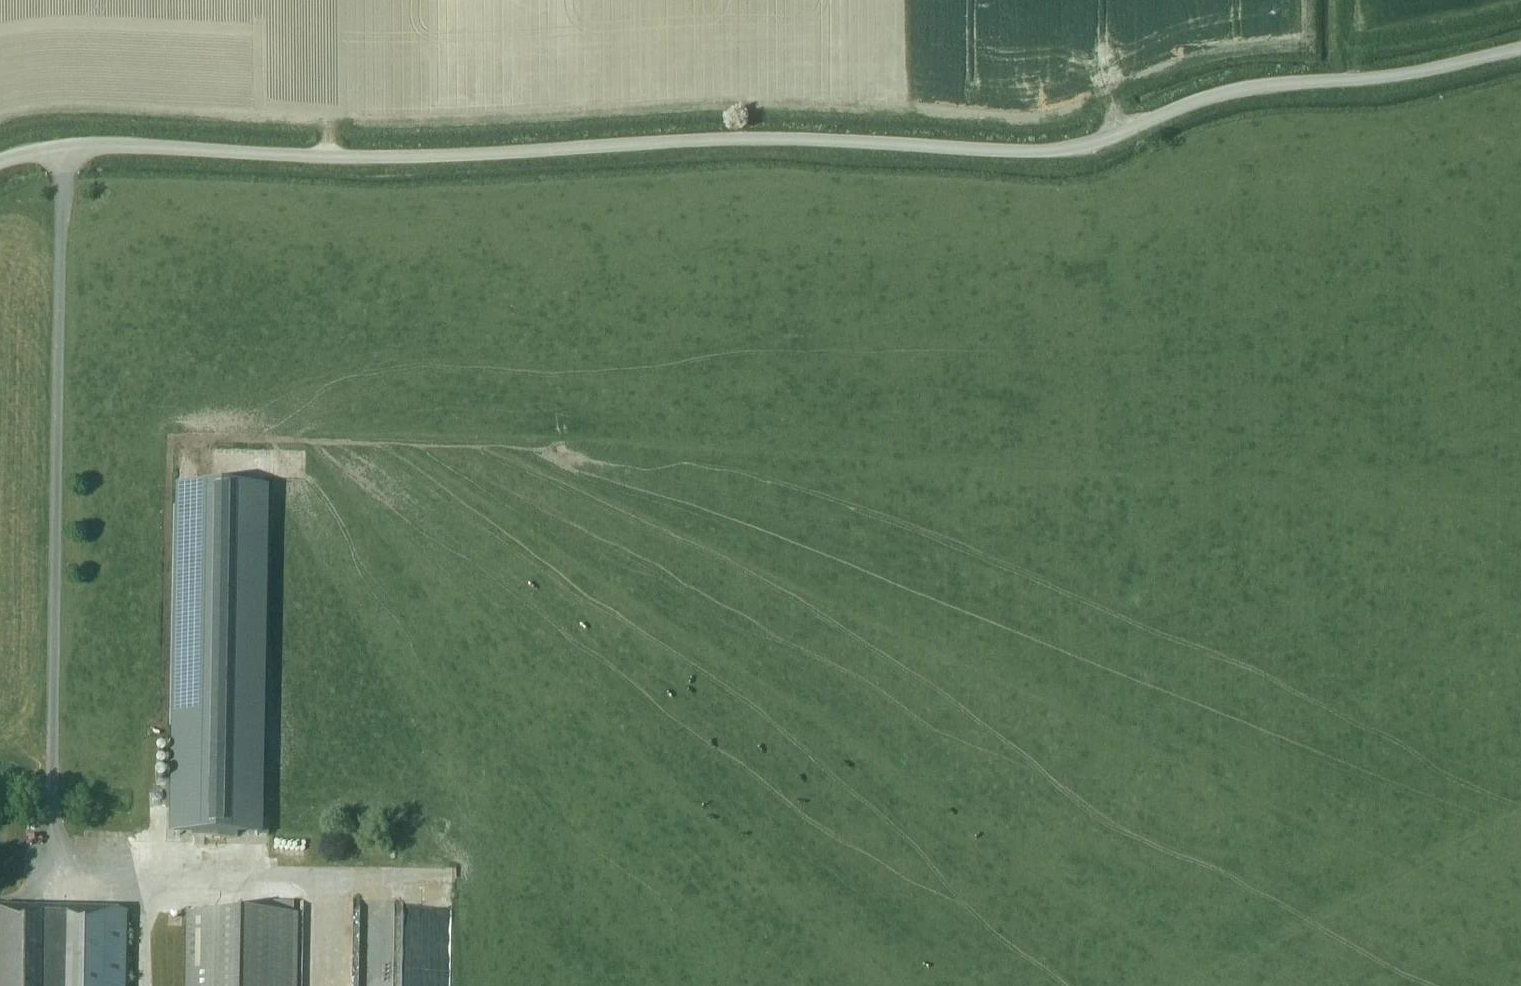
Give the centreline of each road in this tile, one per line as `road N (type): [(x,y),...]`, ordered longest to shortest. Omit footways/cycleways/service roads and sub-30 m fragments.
road 1 (tertiary): [(0,171),(108,151),(398,155),(843,141),(1069,150),(1207,102),(1520,50)]

